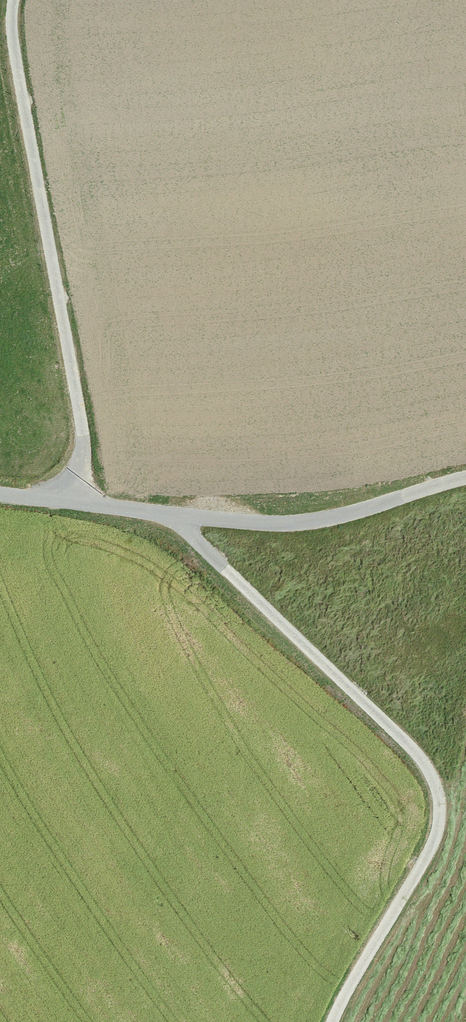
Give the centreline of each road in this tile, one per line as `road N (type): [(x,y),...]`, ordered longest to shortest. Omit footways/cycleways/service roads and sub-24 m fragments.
road 1 (residential): [(174,516),(428,768),(440,807),(435,845),(333,1021)]
road 2 (track): [(76,502),(84,435),(18,0)]
road 3 (residential): [(174,516),(317,520),(465,478)]
road 4 (residential): [(0,494),(174,516)]

